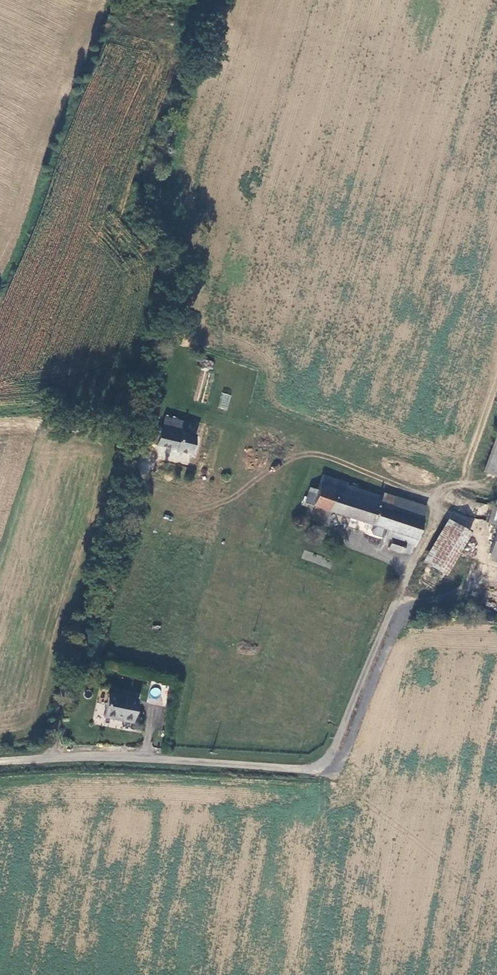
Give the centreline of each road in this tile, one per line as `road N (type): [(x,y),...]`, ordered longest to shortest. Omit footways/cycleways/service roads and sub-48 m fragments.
road 1 (unclassified): [(0,762),(76,756),(317,768),(337,742),(448,490)]
road 2 (track): [(317,768),(496,794)]

